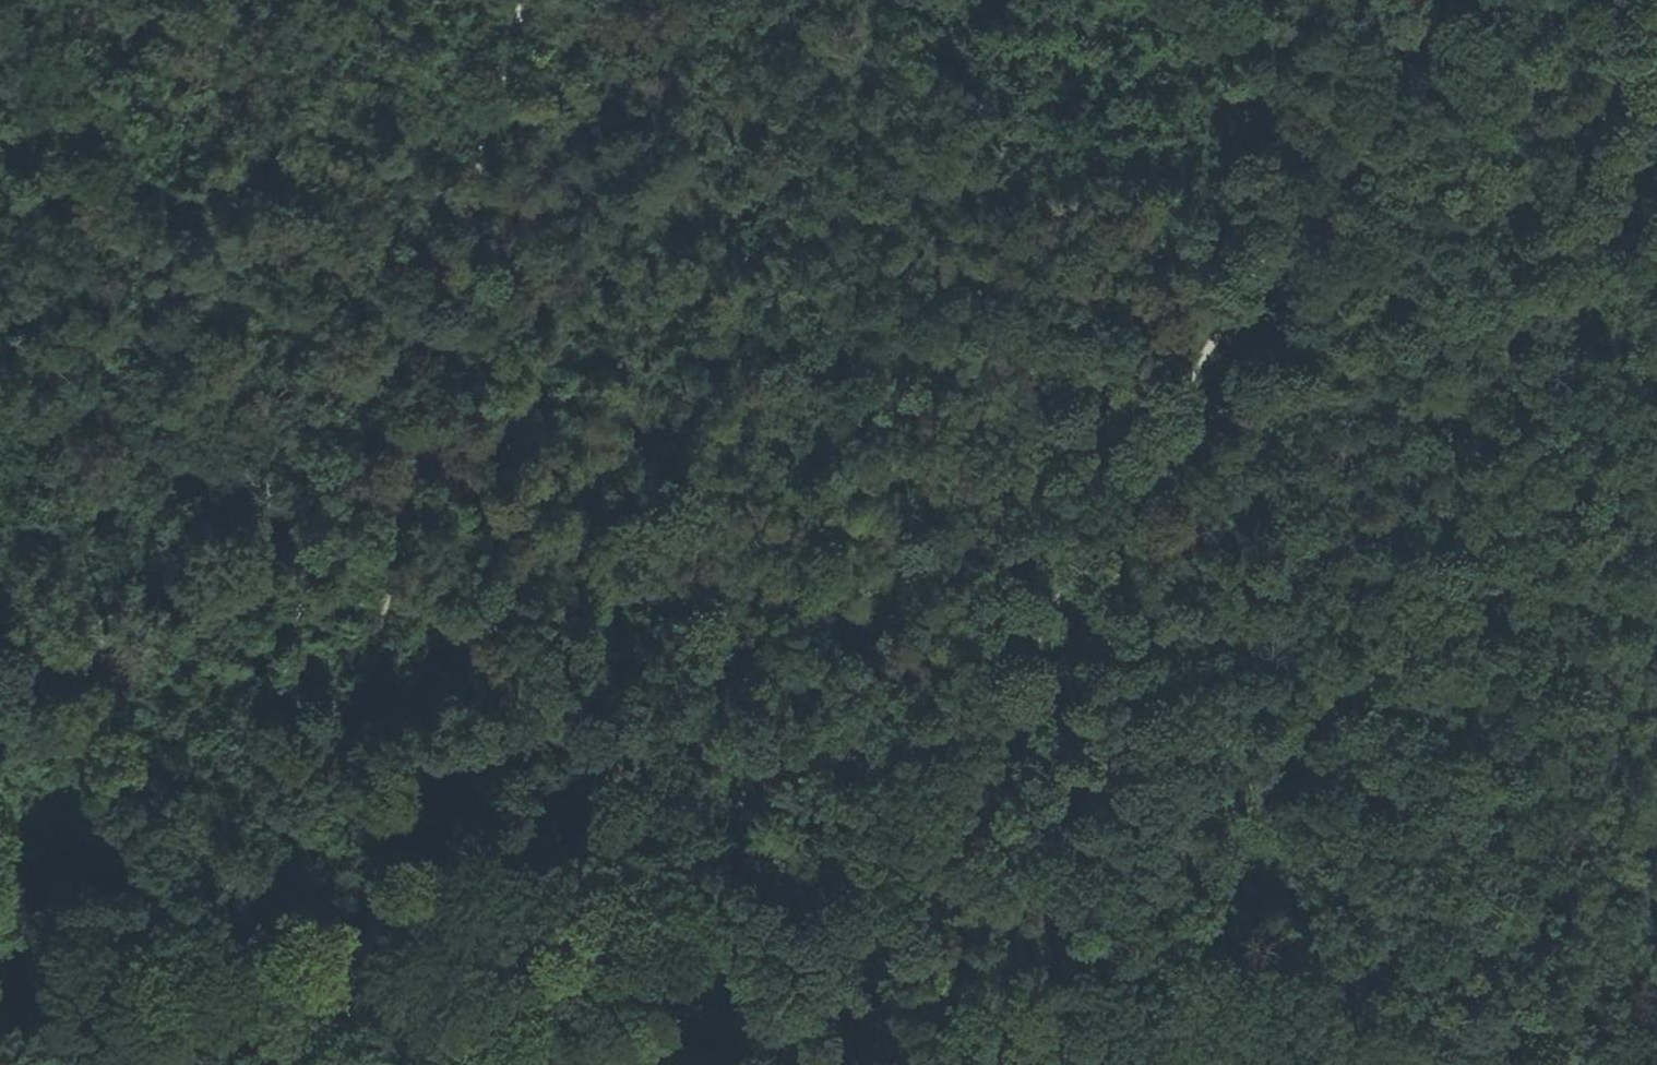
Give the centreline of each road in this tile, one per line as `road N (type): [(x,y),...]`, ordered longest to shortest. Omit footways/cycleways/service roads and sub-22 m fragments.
road 1 (track): [(529,0),(274,1064)]

